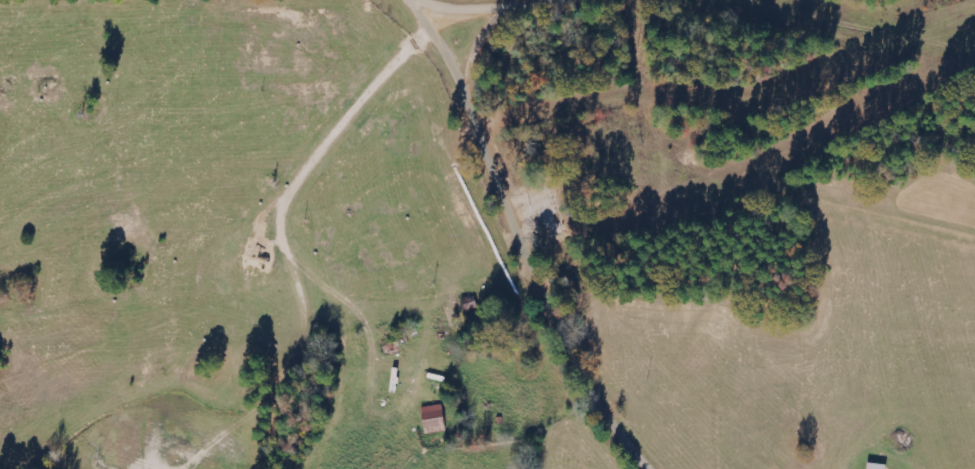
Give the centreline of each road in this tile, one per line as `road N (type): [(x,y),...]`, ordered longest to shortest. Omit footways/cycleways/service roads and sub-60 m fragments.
road 1 (residential): [(656,468),(582,363),(524,238),(468,85),(417,0)]
road 2 (residential): [(450,50),(294,211),(305,336),(236,468)]
road 3 (residential): [(574,0),(422,7)]

